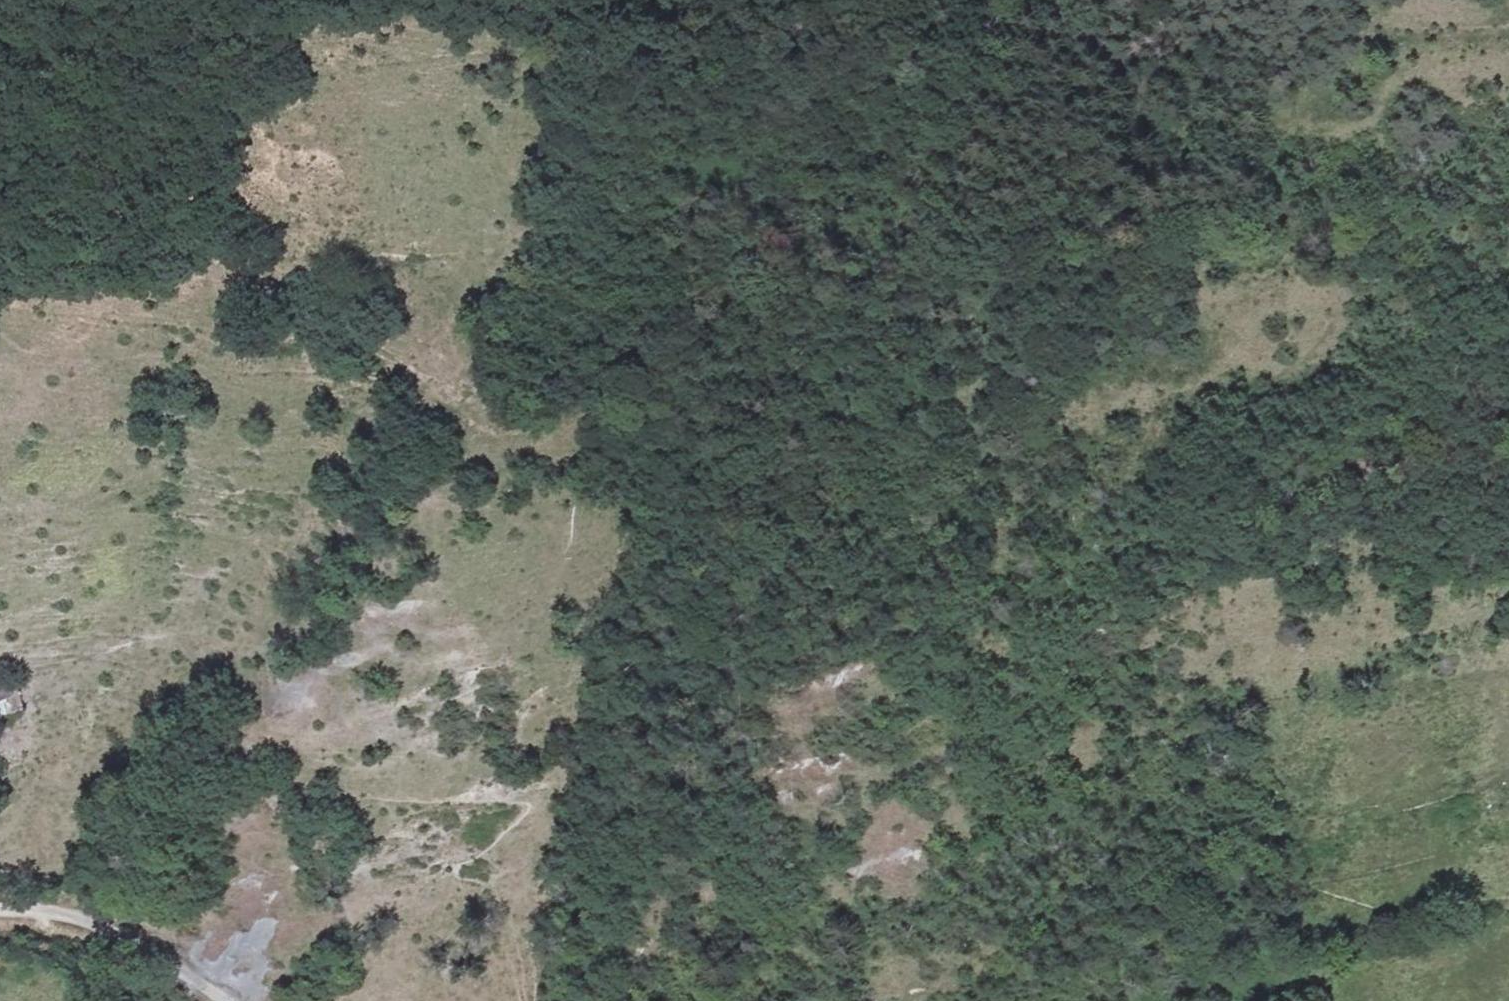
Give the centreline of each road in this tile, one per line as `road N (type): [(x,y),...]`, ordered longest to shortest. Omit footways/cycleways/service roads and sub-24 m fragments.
road 1 (track): [(217,1000),(86,920),(0,921)]

